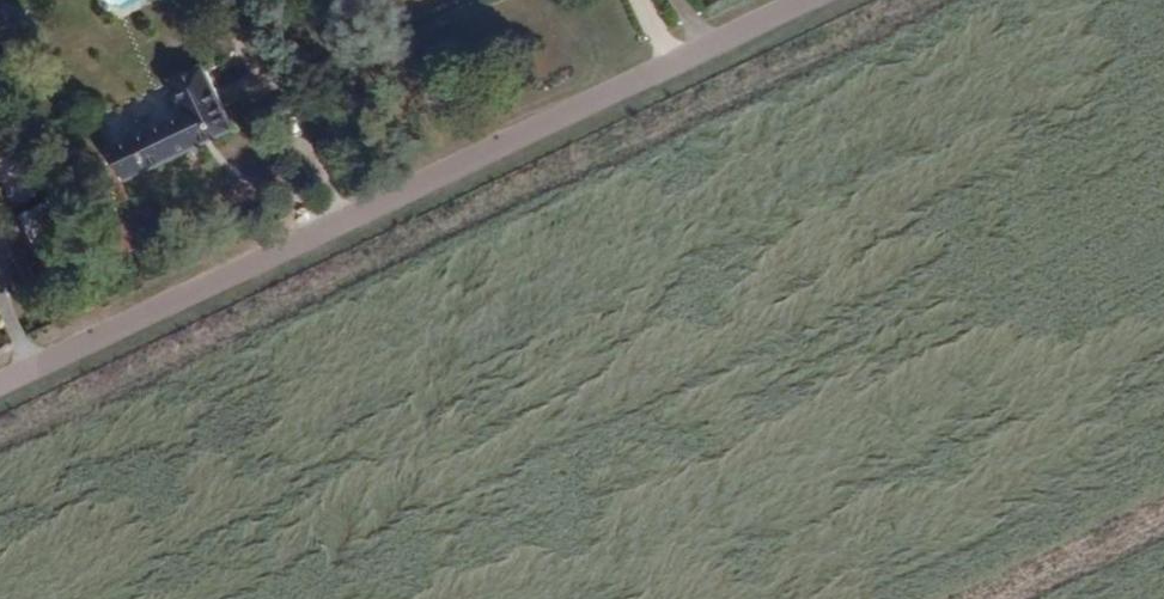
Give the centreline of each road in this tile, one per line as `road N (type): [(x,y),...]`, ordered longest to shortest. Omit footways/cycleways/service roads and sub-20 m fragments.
road 1 (unclassified): [(0,387),(810,0)]

